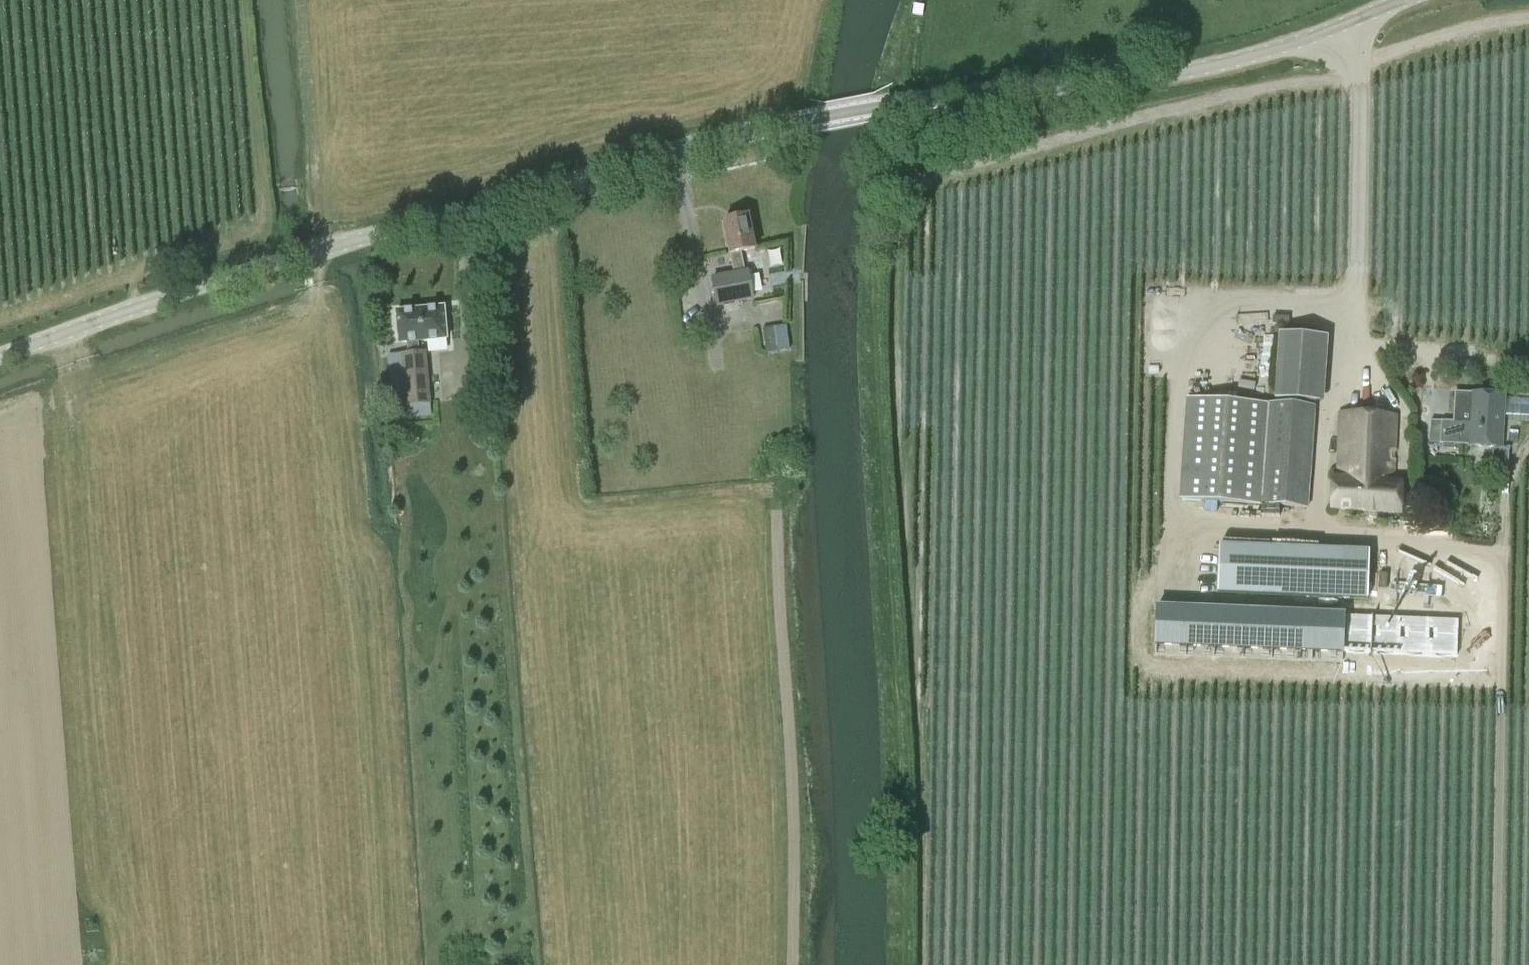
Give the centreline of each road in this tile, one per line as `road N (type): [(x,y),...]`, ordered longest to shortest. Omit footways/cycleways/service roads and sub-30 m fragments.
road 1 (unclassified): [(818,120),(707,141),(268,268),(0,358)]
road 2 (unclassified): [(1401,0),(1177,75),(944,95),(877,109)]

